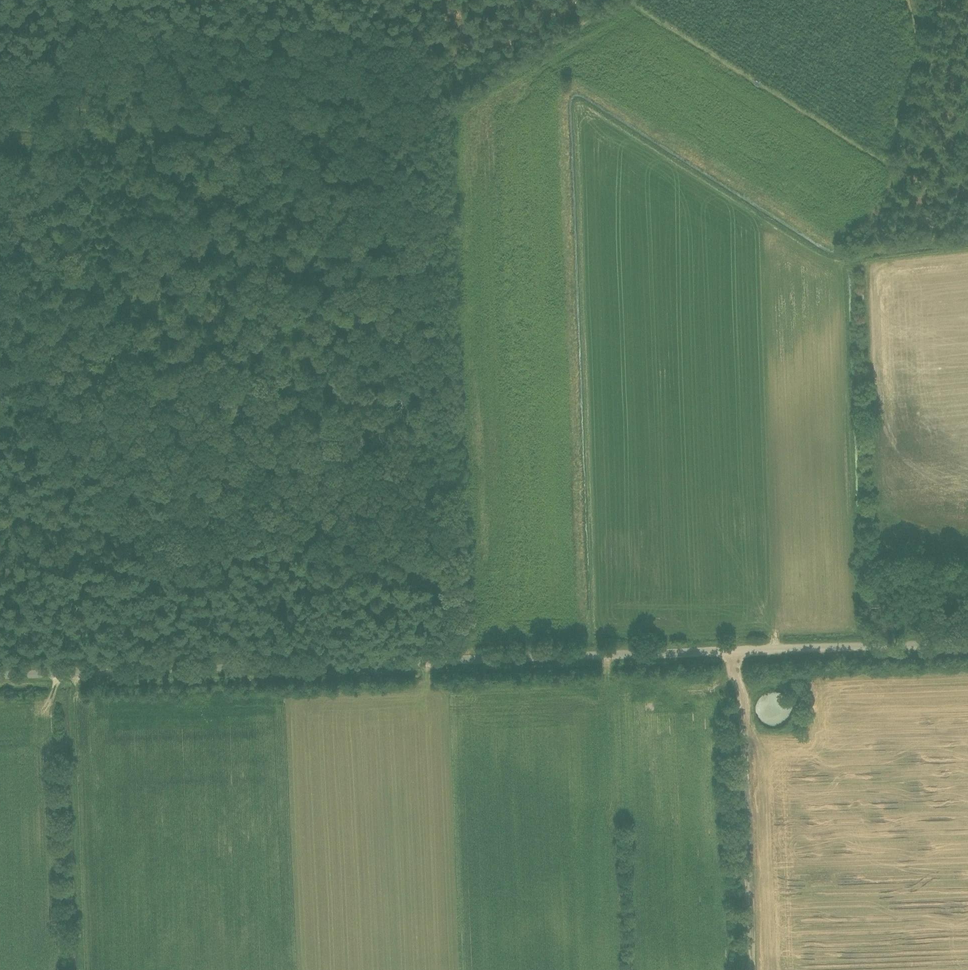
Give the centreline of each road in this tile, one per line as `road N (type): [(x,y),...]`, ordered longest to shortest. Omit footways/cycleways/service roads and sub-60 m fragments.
road 1 (residential): [(0,675),(967,642)]

